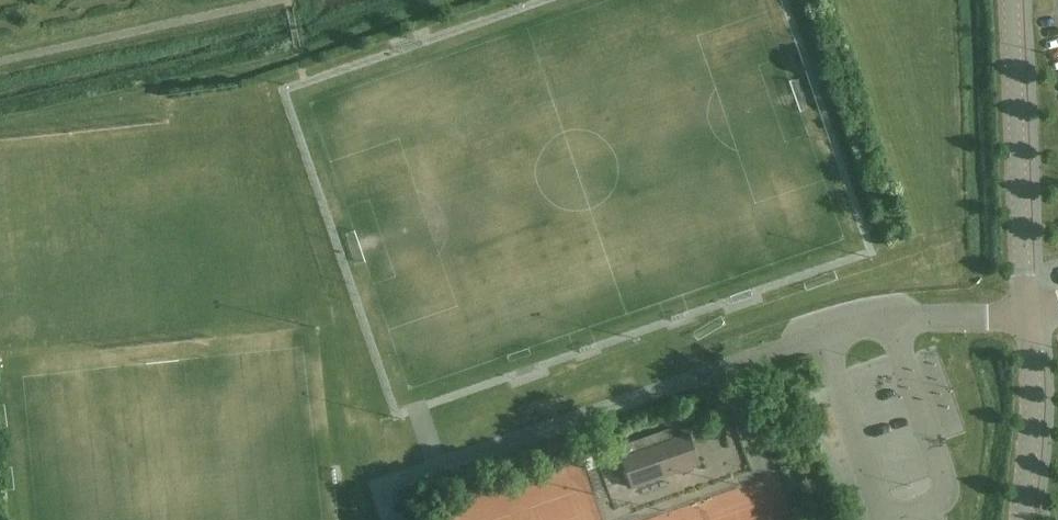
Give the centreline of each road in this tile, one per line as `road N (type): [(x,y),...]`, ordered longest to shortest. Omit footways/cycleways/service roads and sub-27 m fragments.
road 1 (tertiary): [(1023,519),(1033,357),(1023,314),(1011,0)]

